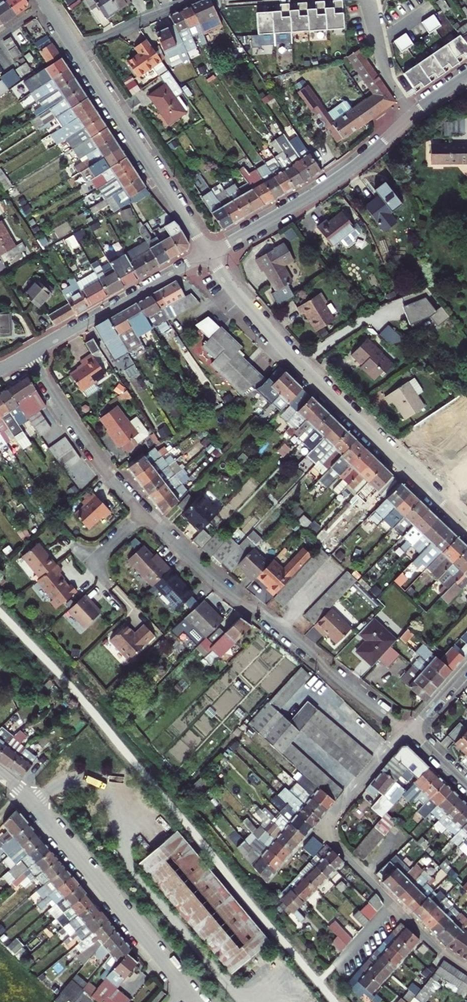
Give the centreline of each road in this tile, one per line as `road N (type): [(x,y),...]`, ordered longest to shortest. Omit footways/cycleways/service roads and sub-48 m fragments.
road 1 (residential): [(27,354),(143,515),(230,594),(409,732)]
road 2 (residential): [(466,526),(286,352),(207,252)]
road 3 (residential): [(466,970),(432,944),(330,834),(332,814),(409,732)]
road 4 (residential): [(207,252),(300,199),(464,72)]
road 5 (residential): [(186,989),(0,772)]
road 6 (residential): [(207,252),(77,52)]
road 7 (residential): [(27,354),(207,252)]
road 8 (residential): [(77,52),(195,0)]

